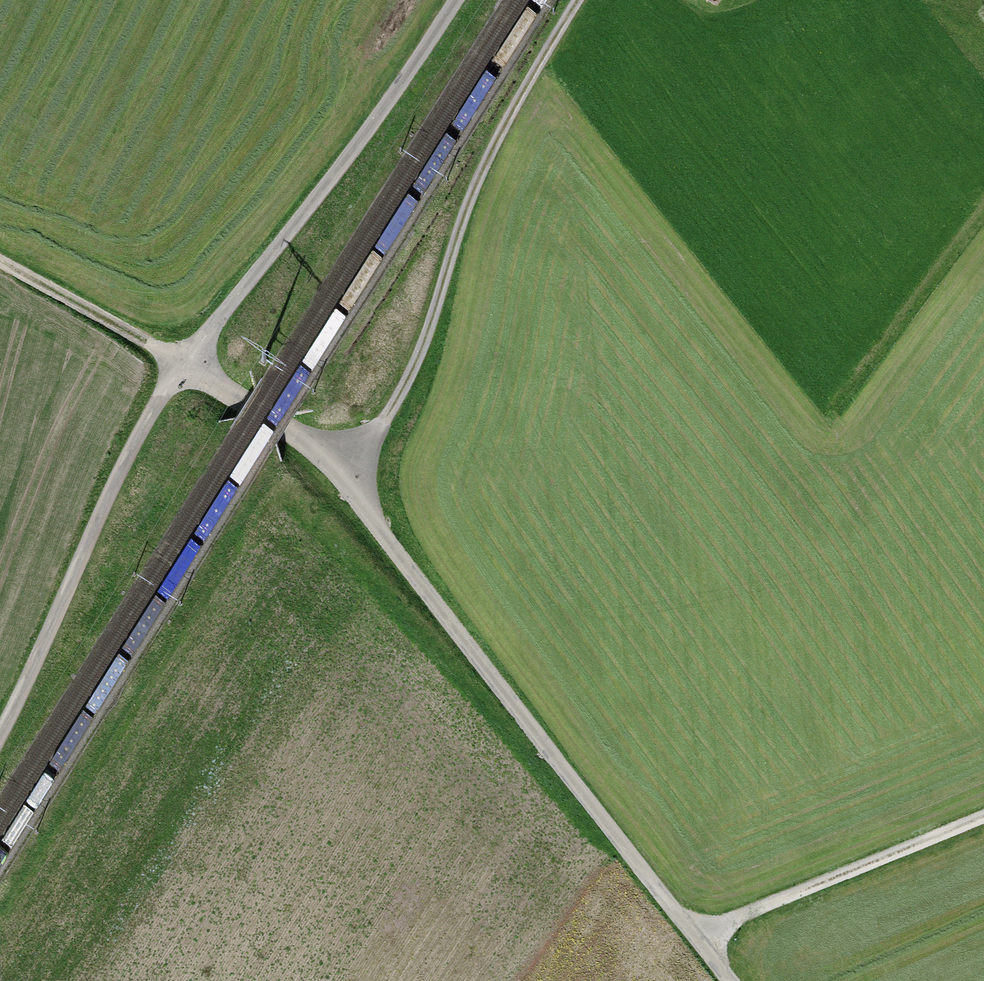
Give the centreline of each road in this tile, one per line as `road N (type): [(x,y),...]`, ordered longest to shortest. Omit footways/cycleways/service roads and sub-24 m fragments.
road 1 (track): [(734,980),(631,860),(389,542),(347,467),(185,363)]
road 2 (track): [(347,467),(406,385),(480,175),(579,0)]
road 3 (track): [(185,363),(339,171),(455,0)]
road 4 (track): [(0,735),(118,478),(185,363)]
road 5 (track): [(983,815),(698,934)]
road 6 (track): [(983,198),(837,402)]
road 7 (track): [(185,363),(0,262)]

